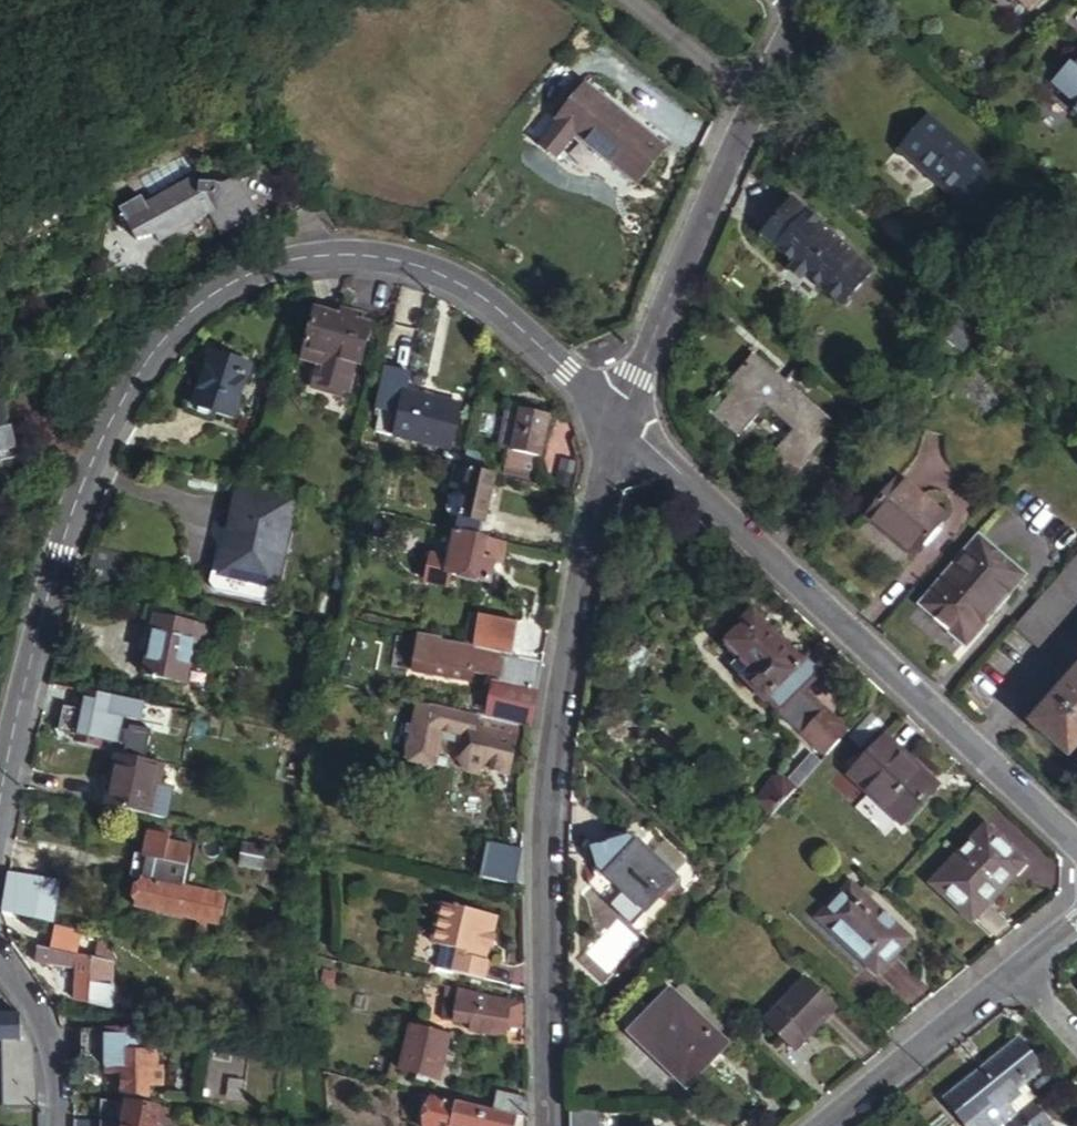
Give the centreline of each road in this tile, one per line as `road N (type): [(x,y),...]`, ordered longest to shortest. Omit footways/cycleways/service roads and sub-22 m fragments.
road 1 (residential): [(0,804),(59,553),(101,440),(157,345),(230,283),(320,255),(374,256),(434,271),(486,300),(618,420)]
road 2 (residential): [(618,420),(553,718),(545,823),(549,1125)]
road 3 (residential): [(618,420),(1076,844)]
road 4 (residential): [(799,15),(618,420)]
road 5 (residential): [(1020,960),(820,1125)]
road 6 (residential): [(0,961),(48,1034),(57,1125)]

